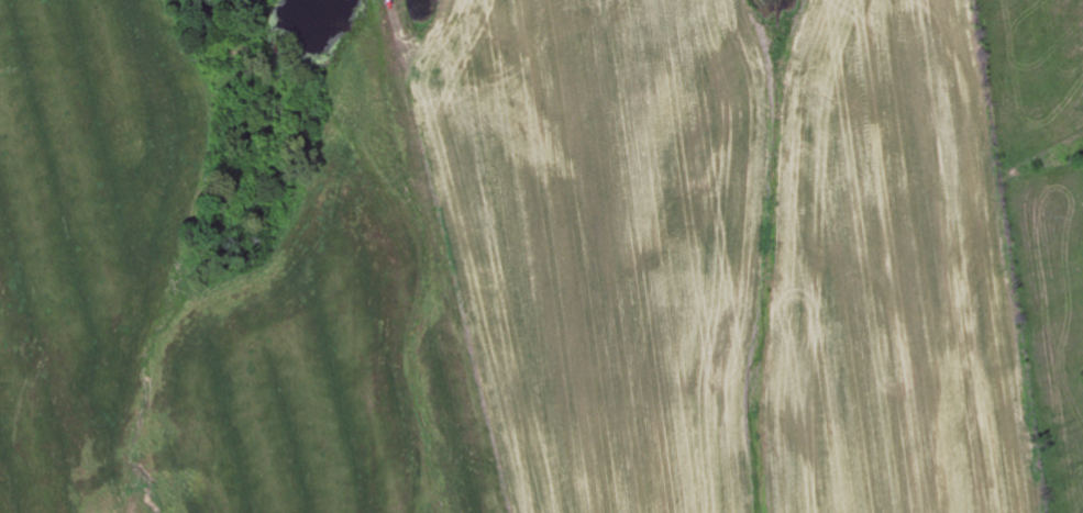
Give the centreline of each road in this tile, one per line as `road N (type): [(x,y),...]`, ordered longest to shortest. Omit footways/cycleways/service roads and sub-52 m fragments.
road 1 (residential): [(950,398),(881,0)]

